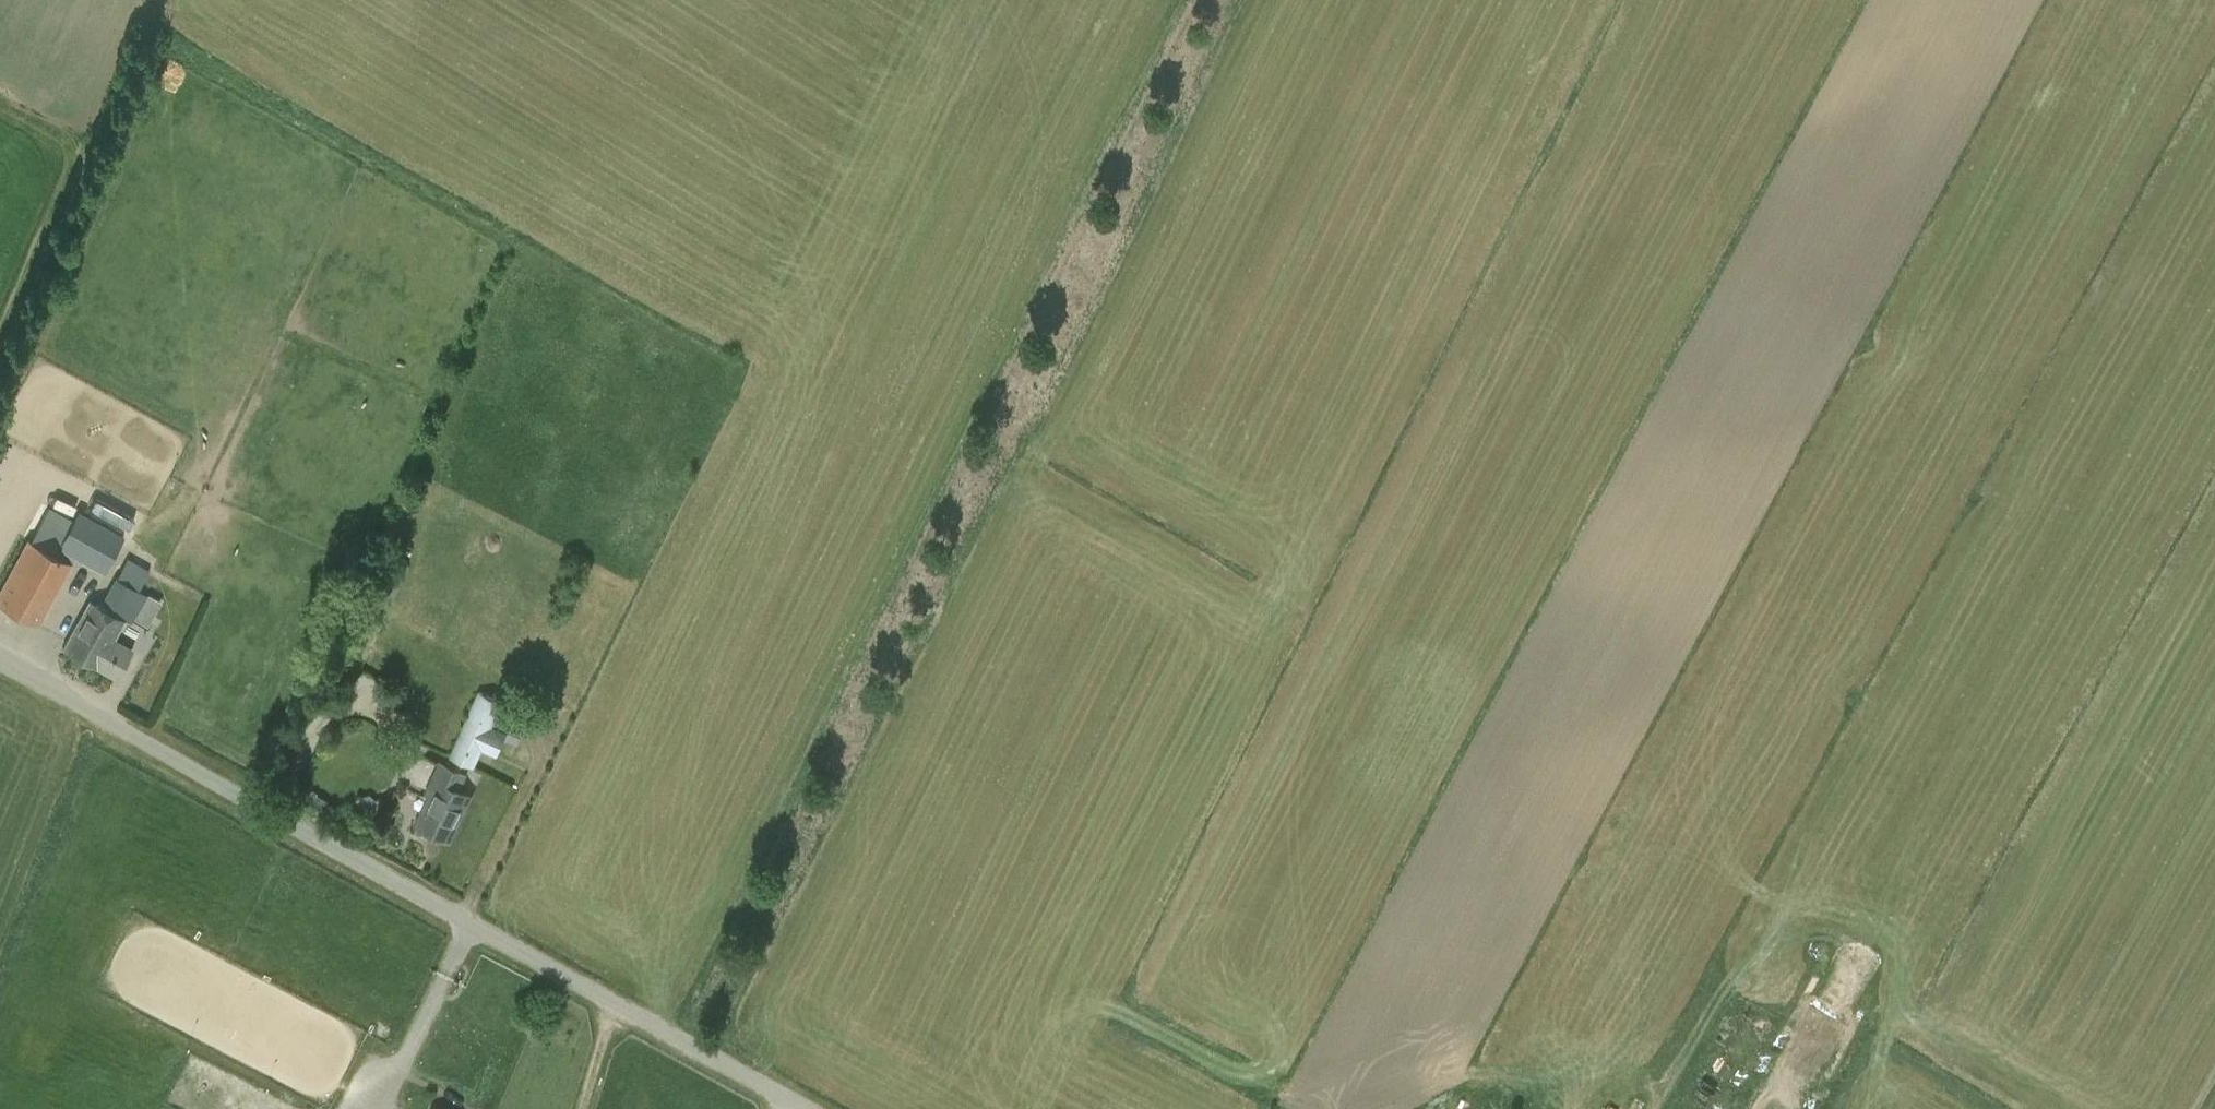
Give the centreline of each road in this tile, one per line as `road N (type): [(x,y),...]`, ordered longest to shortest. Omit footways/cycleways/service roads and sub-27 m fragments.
road 1 (unclassified): [(804,1108),(0,668)]

